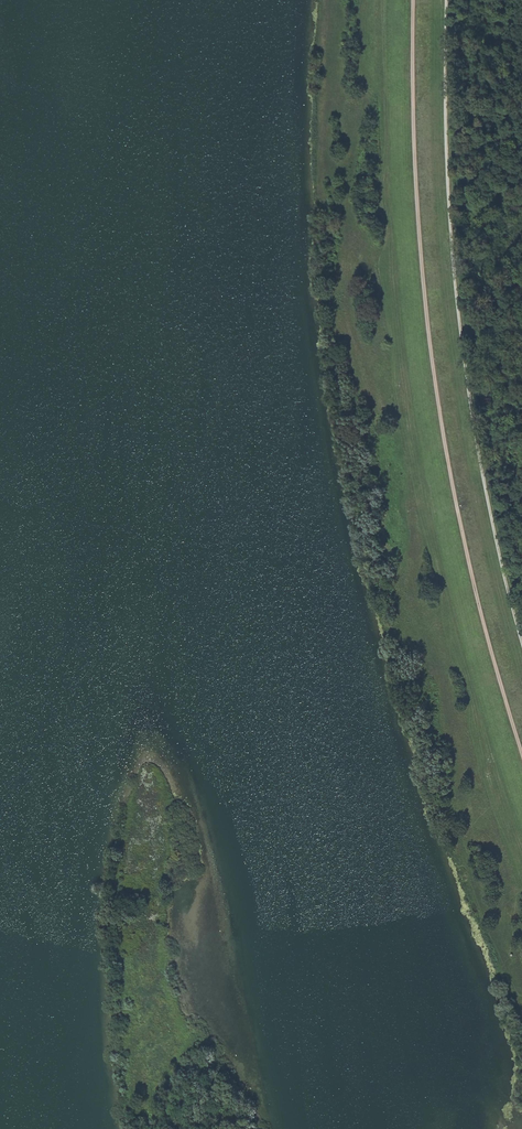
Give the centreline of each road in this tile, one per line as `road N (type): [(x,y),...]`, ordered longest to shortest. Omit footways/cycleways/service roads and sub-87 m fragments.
road 1 (track): [(416,0),(415,144),(439,402),(486,629),(521,745)]
road 2 (track): [(521,644),(465,381),(445,131),(446,0)]

